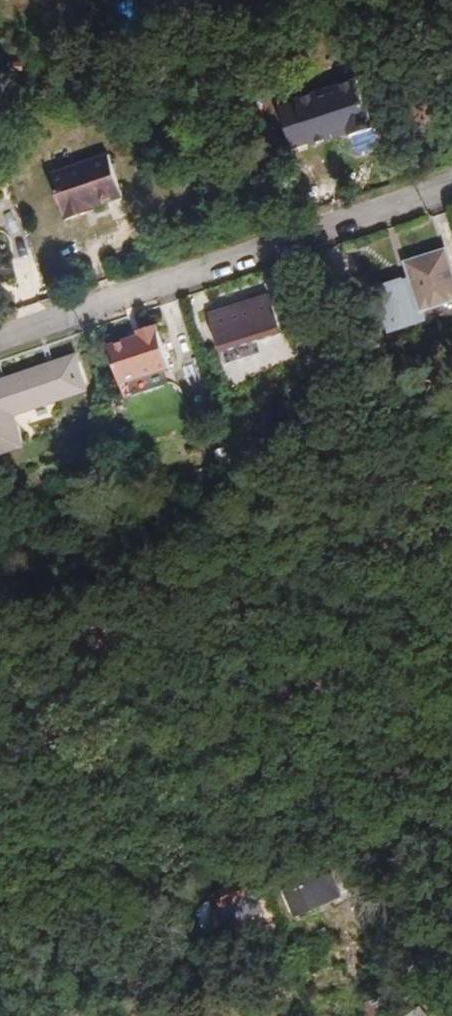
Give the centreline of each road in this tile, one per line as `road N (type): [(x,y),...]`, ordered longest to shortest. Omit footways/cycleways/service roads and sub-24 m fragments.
road 1 (residential): [(0,336),(451,183)]
road 2 (residential): [(451,751),(349,779),(140,862)]

